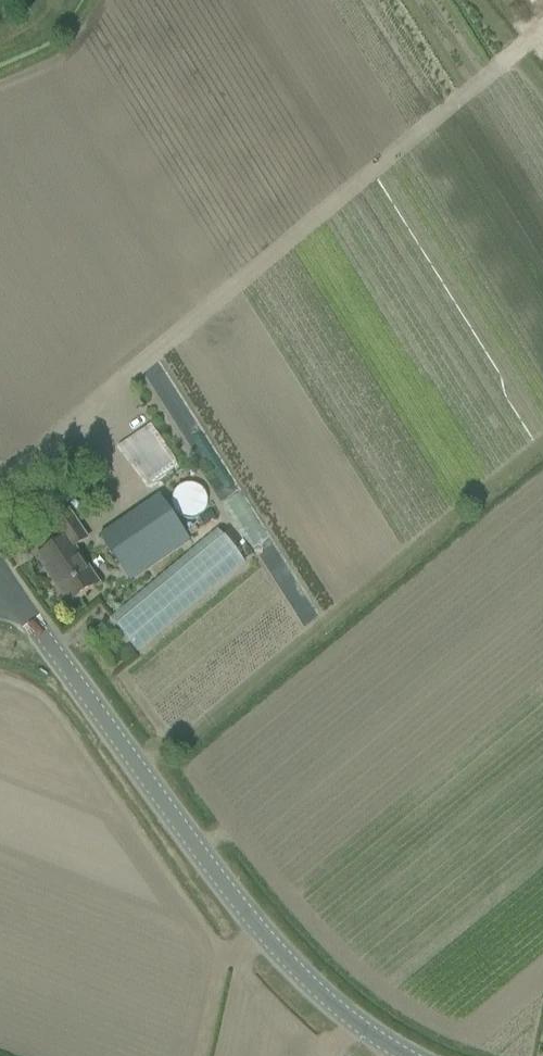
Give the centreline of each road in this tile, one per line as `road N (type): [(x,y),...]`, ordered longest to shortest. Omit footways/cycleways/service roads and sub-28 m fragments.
road 1 (unclassified): [(406,1055),(340,1005),(214,859),(0,565)]

